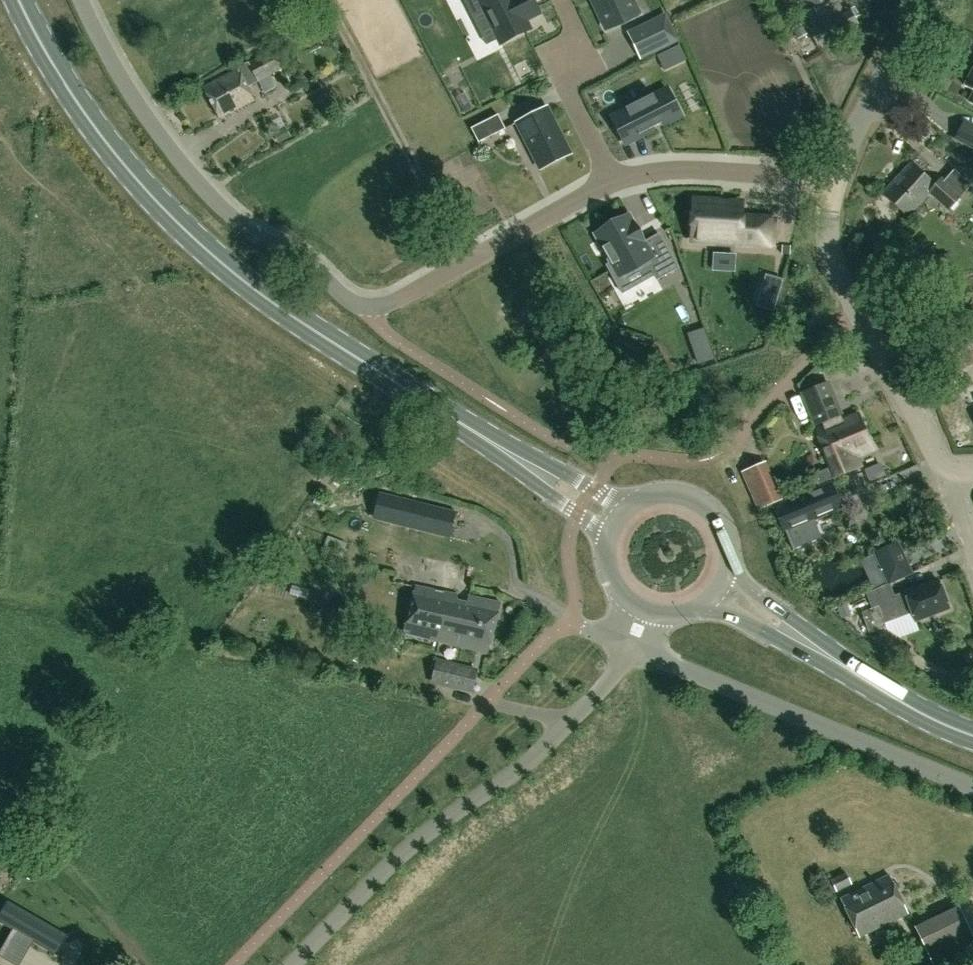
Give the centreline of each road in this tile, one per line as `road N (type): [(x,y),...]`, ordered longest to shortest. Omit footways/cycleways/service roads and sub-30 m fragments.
road 1 (primary): [(19,0),(86,115),(196,240),(265,298),(490,442)]
road 2 (unclassified): [(469,261),(402,299),(367,306),(243,227),(144,114),(81,0)]
road 3 (unclassified): [(291,964),(412,844),(570,721),(630,646)]
road 4 (residential): [(972,788),(630,646)]
road 5 (track): [(544,603),(525,527),(368,419)]
road 6 (unclassified): [(831,186),(691,170),(613,182)]
road 7 (unclassified): [(831,186),(923,0)]
road 8 (residential): [(562,0),(573,27),(572,98),(613,182)]
road 9 (residential): [(958,471),(936,458),(859,315)]
road 10 (unclassified): [(734,444),(859,315)]
road 11 (primary): [(869,682),(727,572)]
road 12 (primary): [(711,599),(869,682)]
road 13 (unclassified): [(613,182),(469,261)]
road 14 (primary): [(727,572),(722,524),(698,500),(650,494),(622,510)]
road 15 (primary): [(490,442),(606,537)]
road 16 (primary): [(622,510),(490,442)]
road 17 (unclassified): [(859,315),(831,257),(831,186)]

